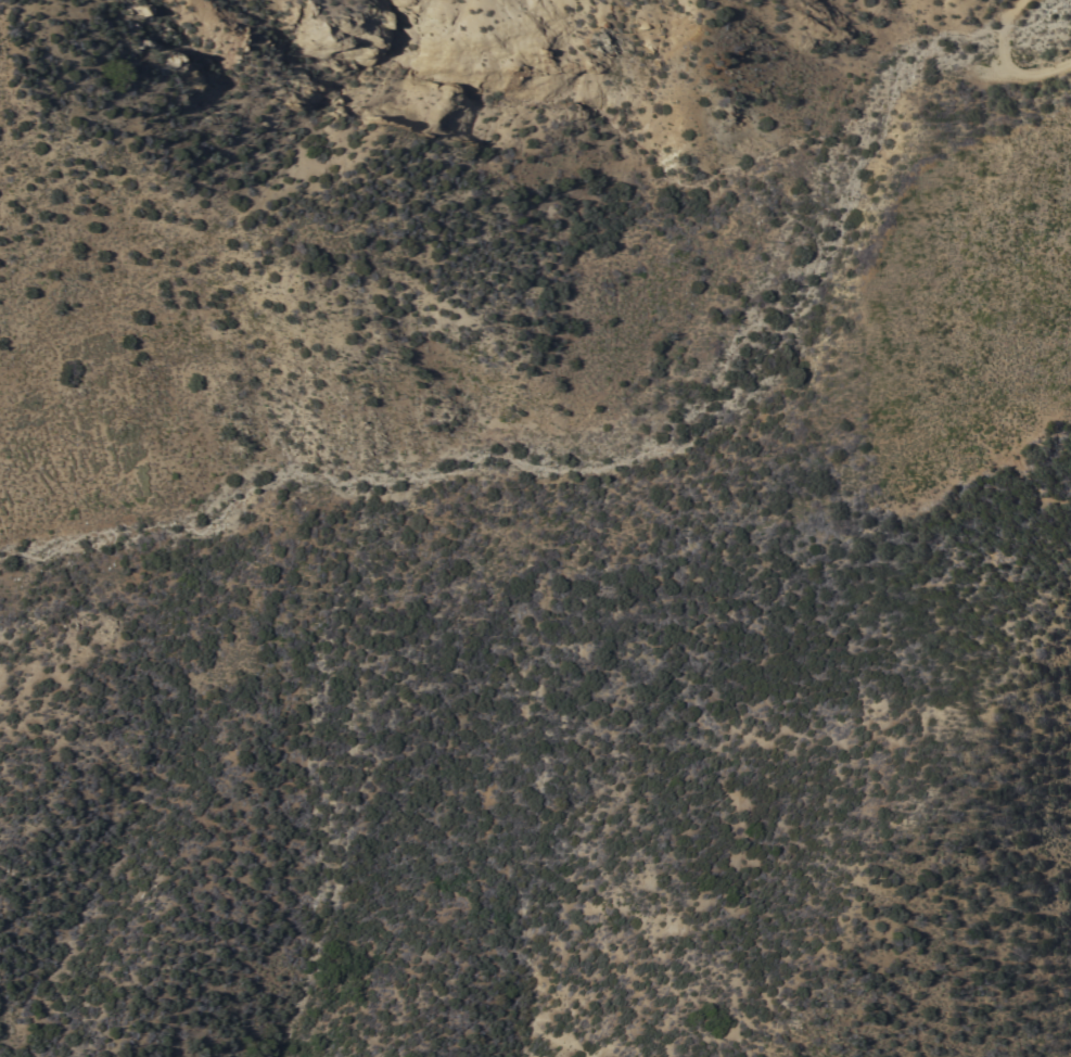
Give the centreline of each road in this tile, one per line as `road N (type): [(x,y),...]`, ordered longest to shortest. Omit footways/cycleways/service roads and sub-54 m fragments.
road 1 (track): [(1027,0),(1006,47),(1012,74),(969,89),(962,132),(983,179),(1029,224),(1070,249)]

